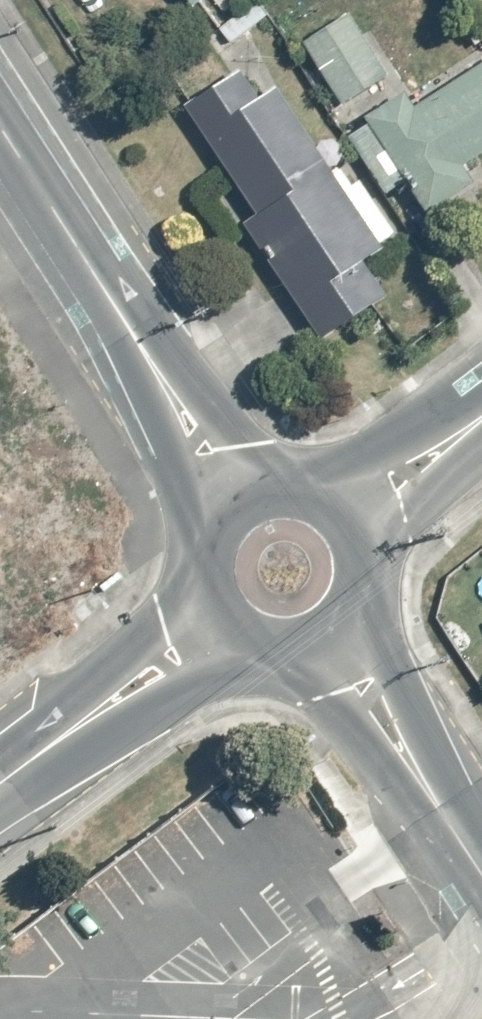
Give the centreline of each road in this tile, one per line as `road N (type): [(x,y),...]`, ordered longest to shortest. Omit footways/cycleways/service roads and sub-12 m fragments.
road 1 (secondary): [(0,133),(230,494)]
road 2 (secondary): [(326,645),(361,682),(481,871)]
road 3 (tertiary): [(212,621),(0,785)]
road 4 (residential): [(481,418),(356,514)]
road 5 (secondary): [(356,514),(373,571),(350,626),(326,645)]
road 6 (secondary): [(212,621),(198,596),(197,539),(230,494)]
road 7 (secondary): [(230,494),(256,481),(311,481),(356,514)]
road 8 (secondary): [(326,645),(303,654),(252,651),(212,621)]

